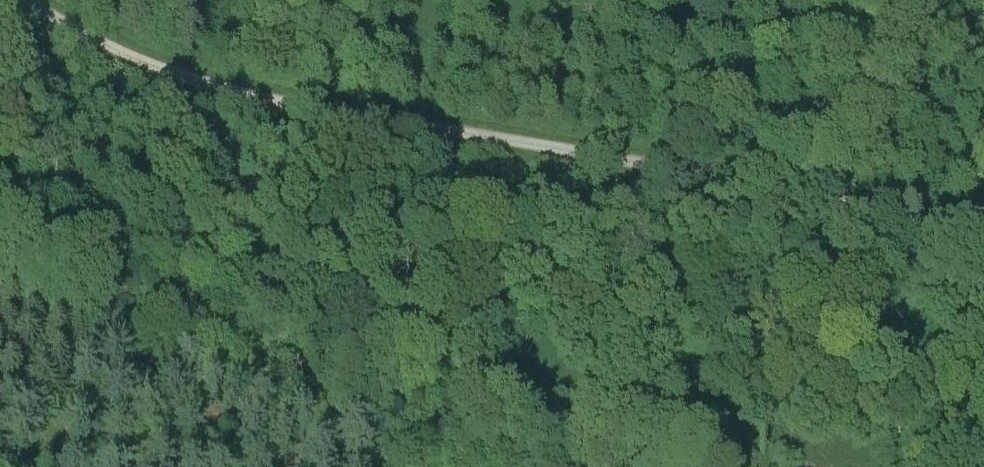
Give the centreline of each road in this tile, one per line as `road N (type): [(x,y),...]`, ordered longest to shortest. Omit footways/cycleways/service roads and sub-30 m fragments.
road 1 (track): [(16,0),(123,64),(223,99),(983,236)]

